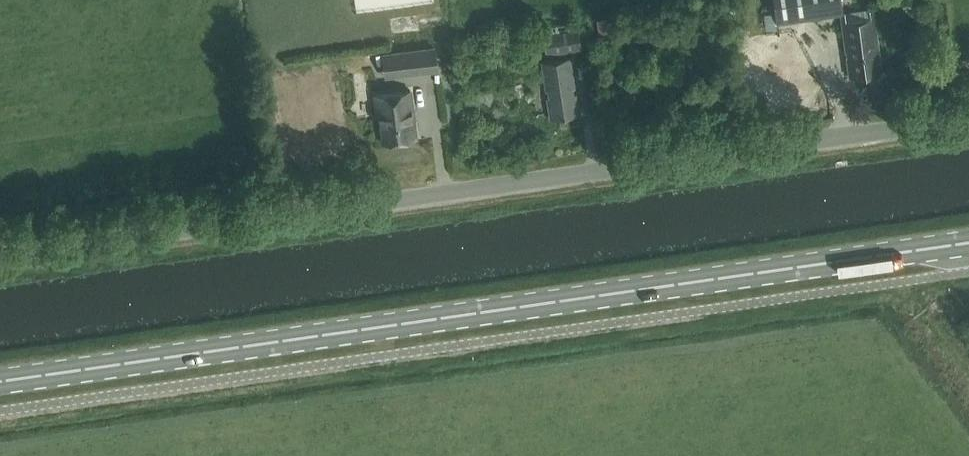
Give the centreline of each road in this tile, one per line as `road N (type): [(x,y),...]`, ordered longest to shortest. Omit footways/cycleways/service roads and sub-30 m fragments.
road 1 (primary): [(0,384),(968,248)]
road 2 (unclassified): [(0,255),(968,119)]

